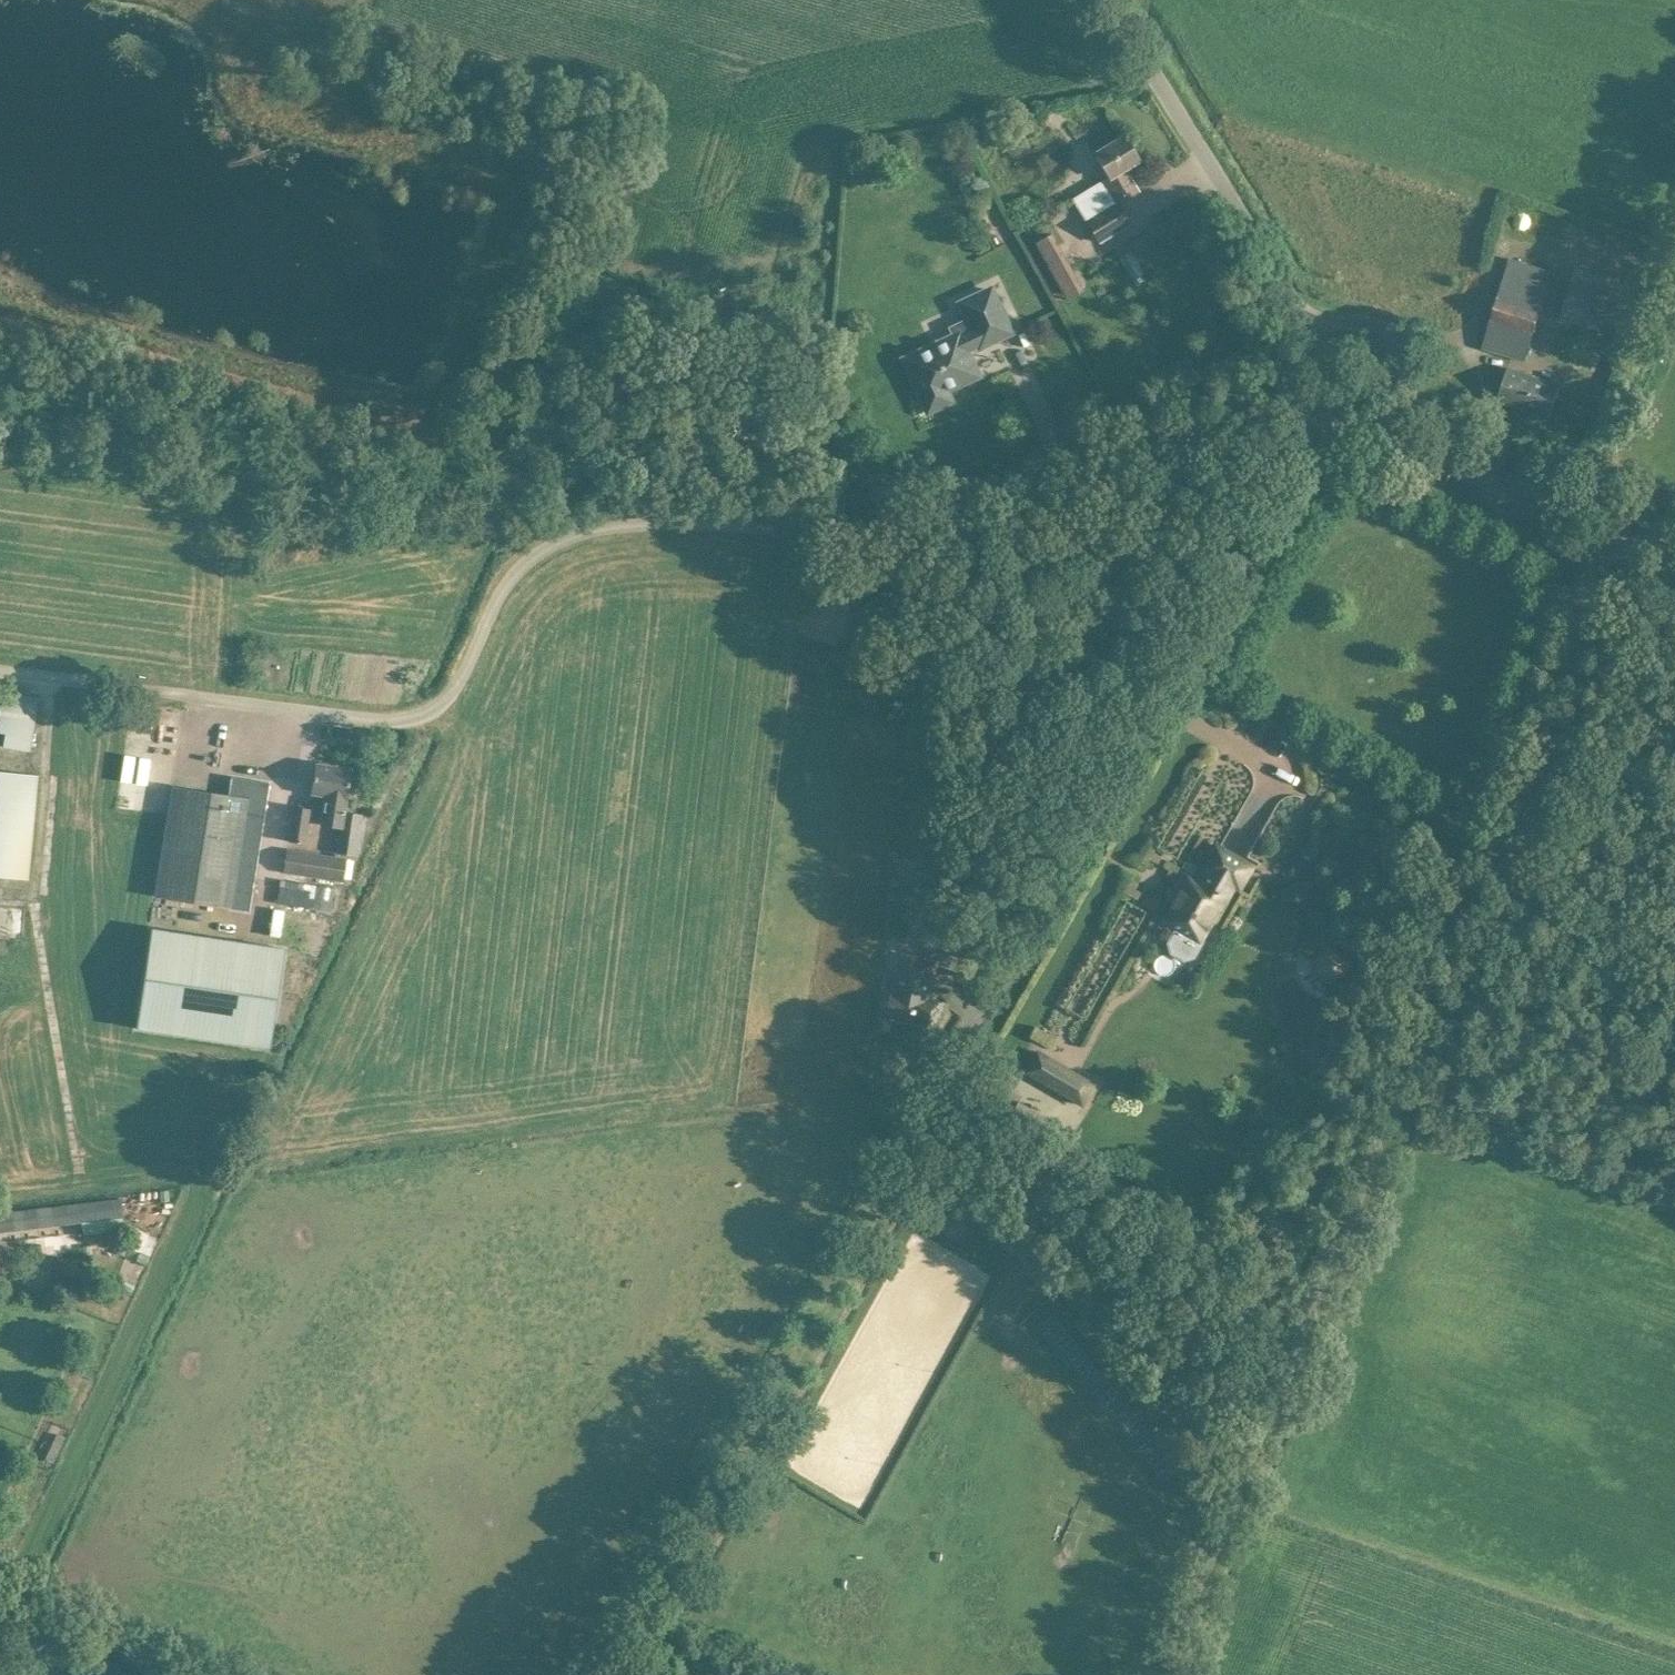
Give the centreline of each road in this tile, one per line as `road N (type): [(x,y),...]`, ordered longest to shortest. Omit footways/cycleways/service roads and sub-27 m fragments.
road 1 (unclassified): [(0,671),(386,721),(423,716),(448,699),(504,589),(533,555),(573,535),(640,523),(850,533),(918,521),(1147,440),(1277,412),(1312,413)]
road 2 (unclassified): [(1161,1674),(1591,627),(1599,596),(1595,551)]
road 3 (track): [(999,1036),(922,1134),(620,1674)]
road 4 (track): [(204,1196),(0,1643)]
road 5 (residential): [(1312,413),(1319,369),(1303,321),(1112,0)]
road 6 (unclassified): [(1595,551),(1553,507),(1362,425),(1312,413)]
road 7 (track): [(0,1603),(169,1674)]

